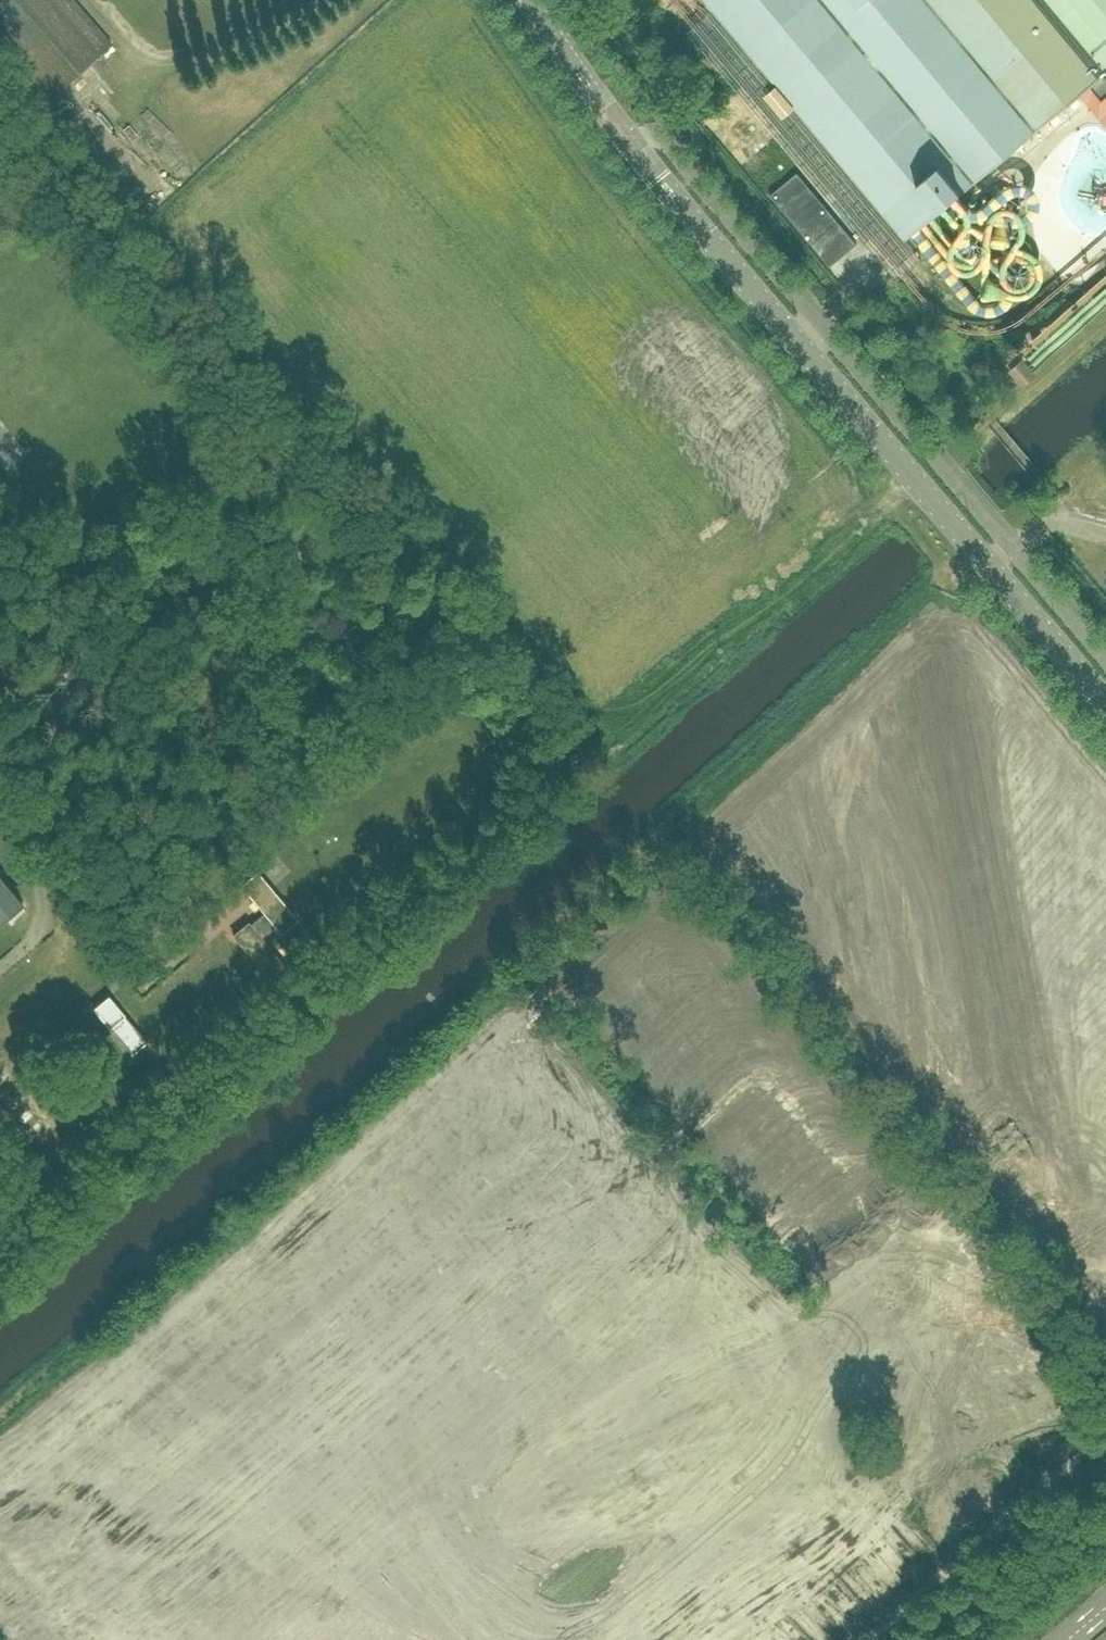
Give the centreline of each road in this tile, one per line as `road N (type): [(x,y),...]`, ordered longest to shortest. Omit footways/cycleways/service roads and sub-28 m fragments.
road 1 (tertiary): [(1105,703),(639,153),(532,0)]

